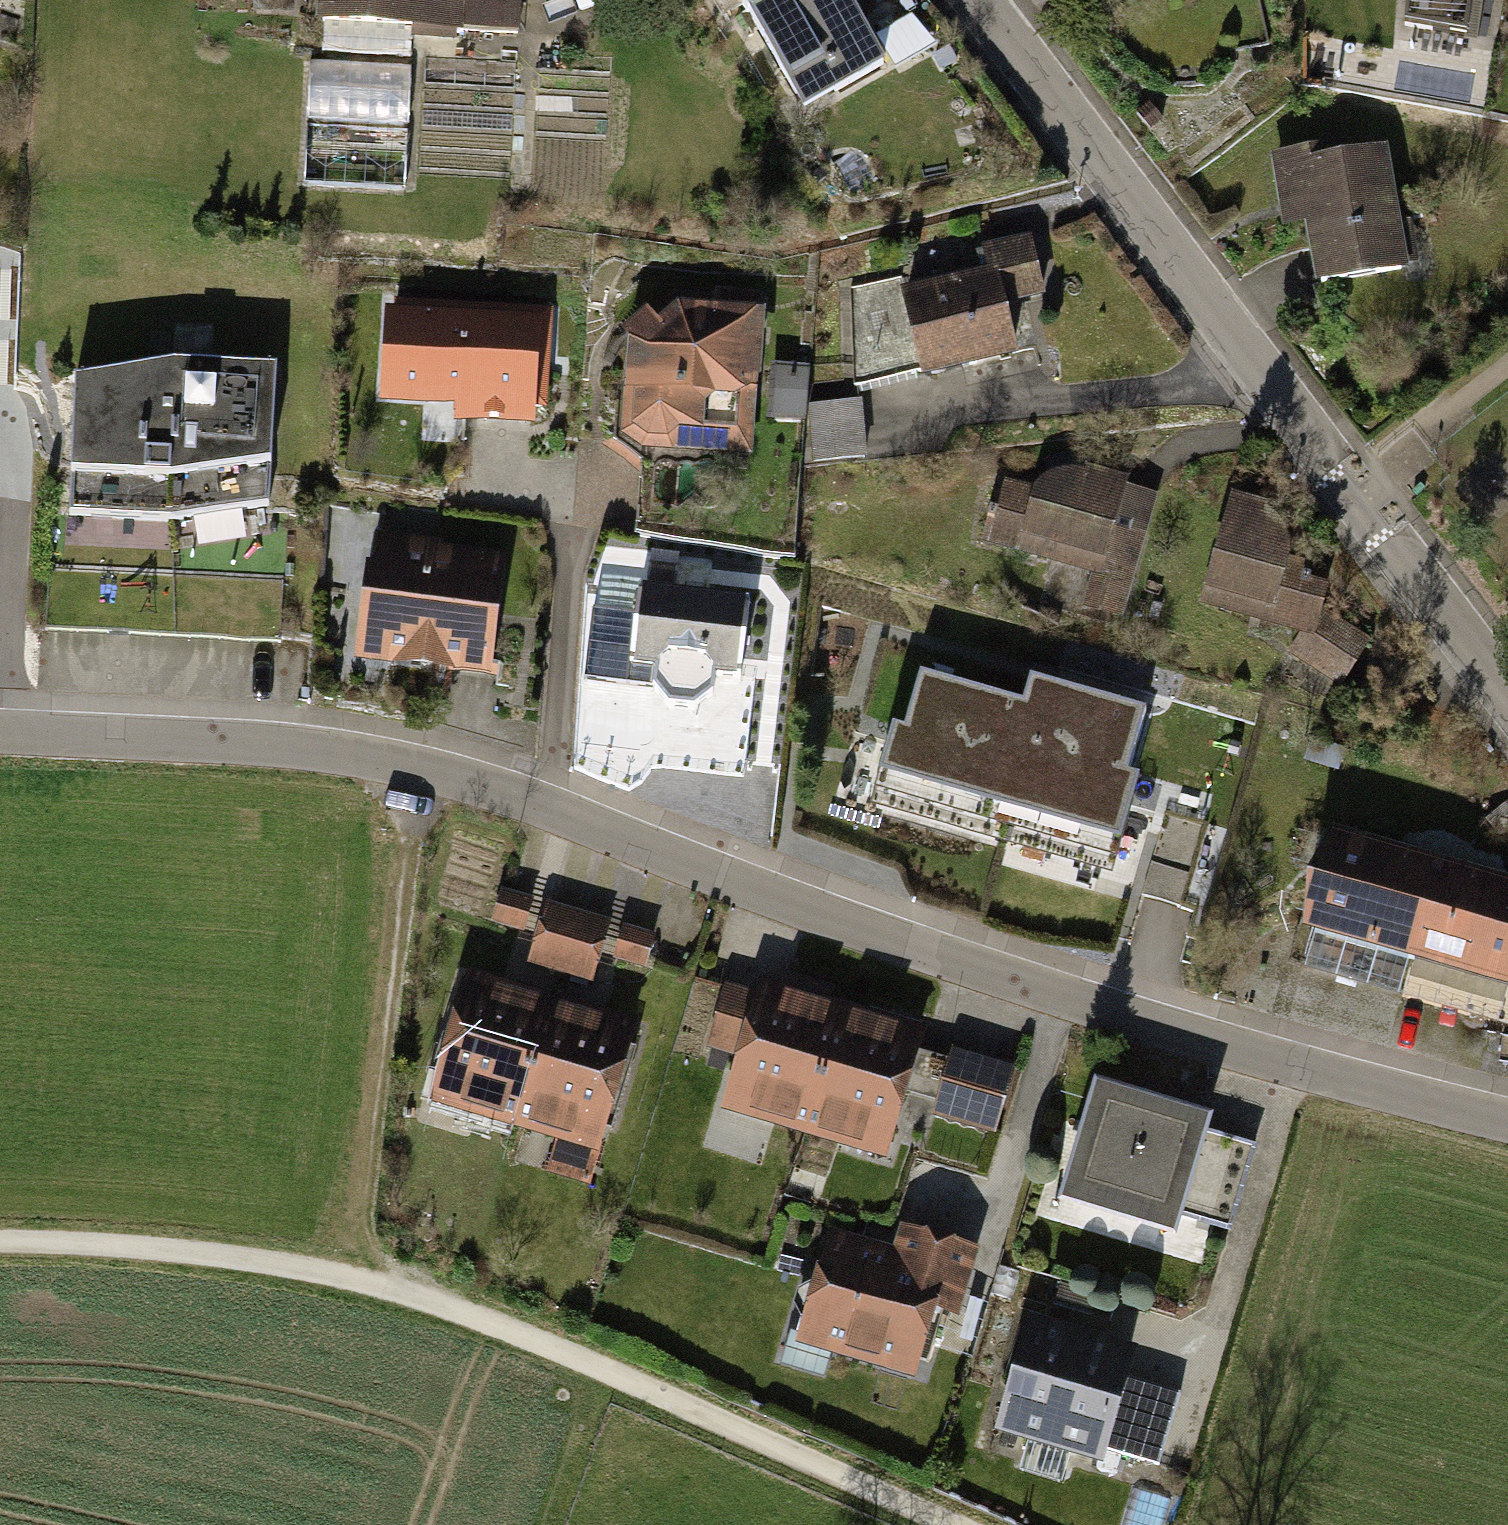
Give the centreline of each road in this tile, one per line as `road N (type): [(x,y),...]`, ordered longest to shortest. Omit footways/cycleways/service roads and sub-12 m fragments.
road 1 (residential): [(0,726),(345,750),(490,786),(846,922),(1155,1027),(1507,1113)]
road 2 (track): [(929,1524),(370,1269),(117,1250),(0,1252)]
road 3 (residential): [(1507,694),(981,0)]
road 4 (track): [(370,1269),(361,1190),(422,769)]

